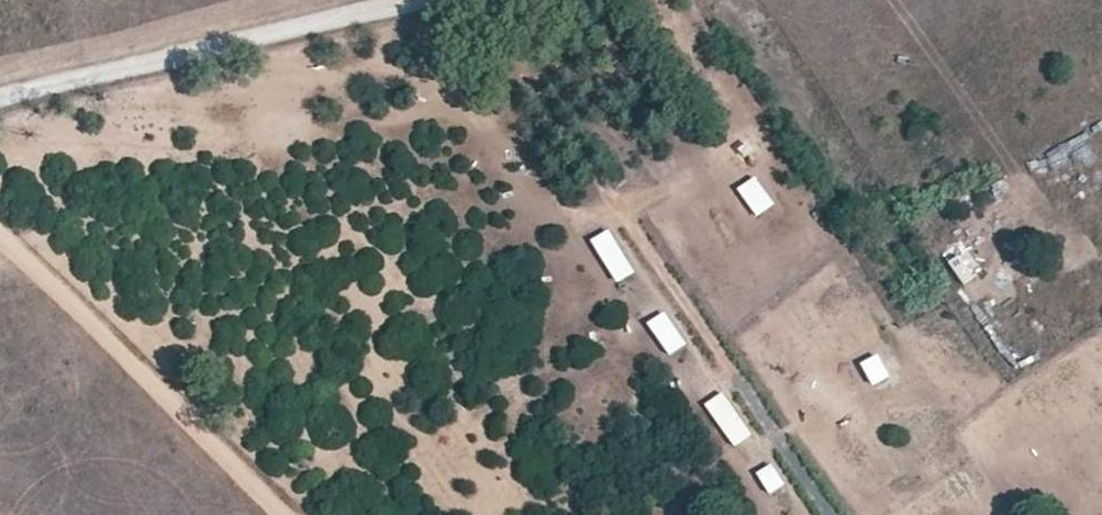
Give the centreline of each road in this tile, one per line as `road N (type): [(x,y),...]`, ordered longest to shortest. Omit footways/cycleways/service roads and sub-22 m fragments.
road 1 (track): [(0,217),(288,514)]
road 2 (unclassified): [(389,0),(0,96)]

